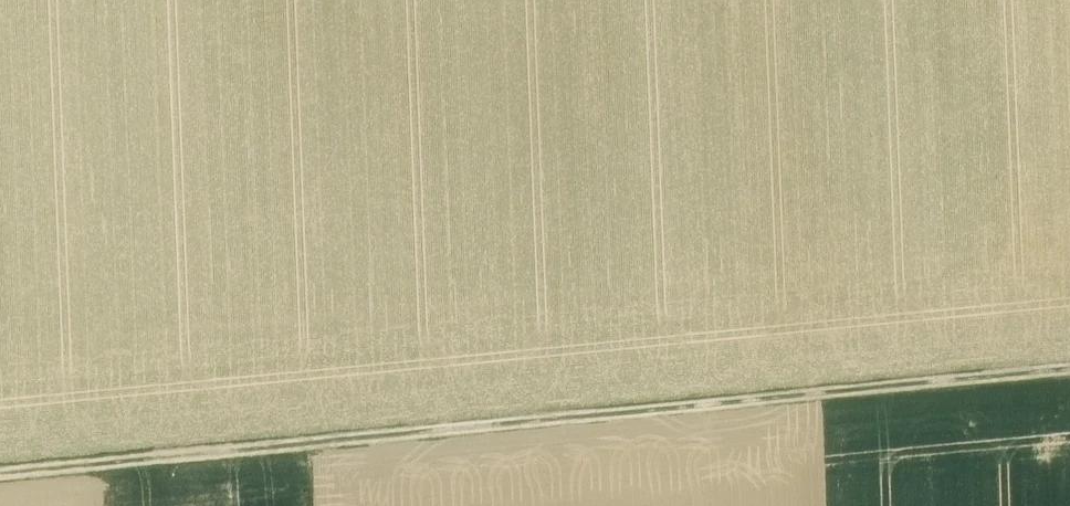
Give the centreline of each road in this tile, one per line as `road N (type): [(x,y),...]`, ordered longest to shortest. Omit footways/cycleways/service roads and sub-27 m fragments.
road 1 (track): [(0,472),(1069,369)]

